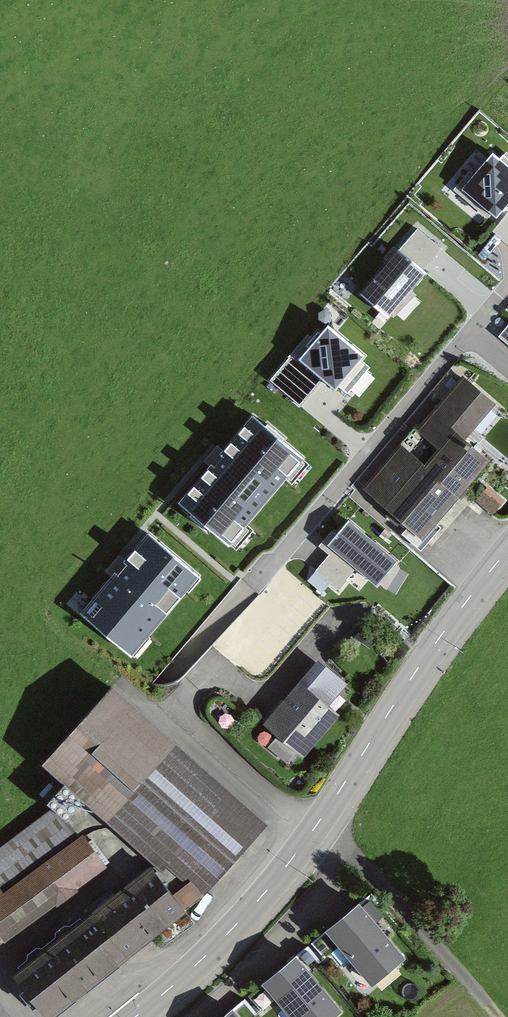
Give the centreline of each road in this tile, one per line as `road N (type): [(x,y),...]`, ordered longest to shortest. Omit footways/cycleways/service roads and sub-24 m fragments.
road 1 (tertiary): [(129,1016),(275,881),(406,682),(507,552)]

